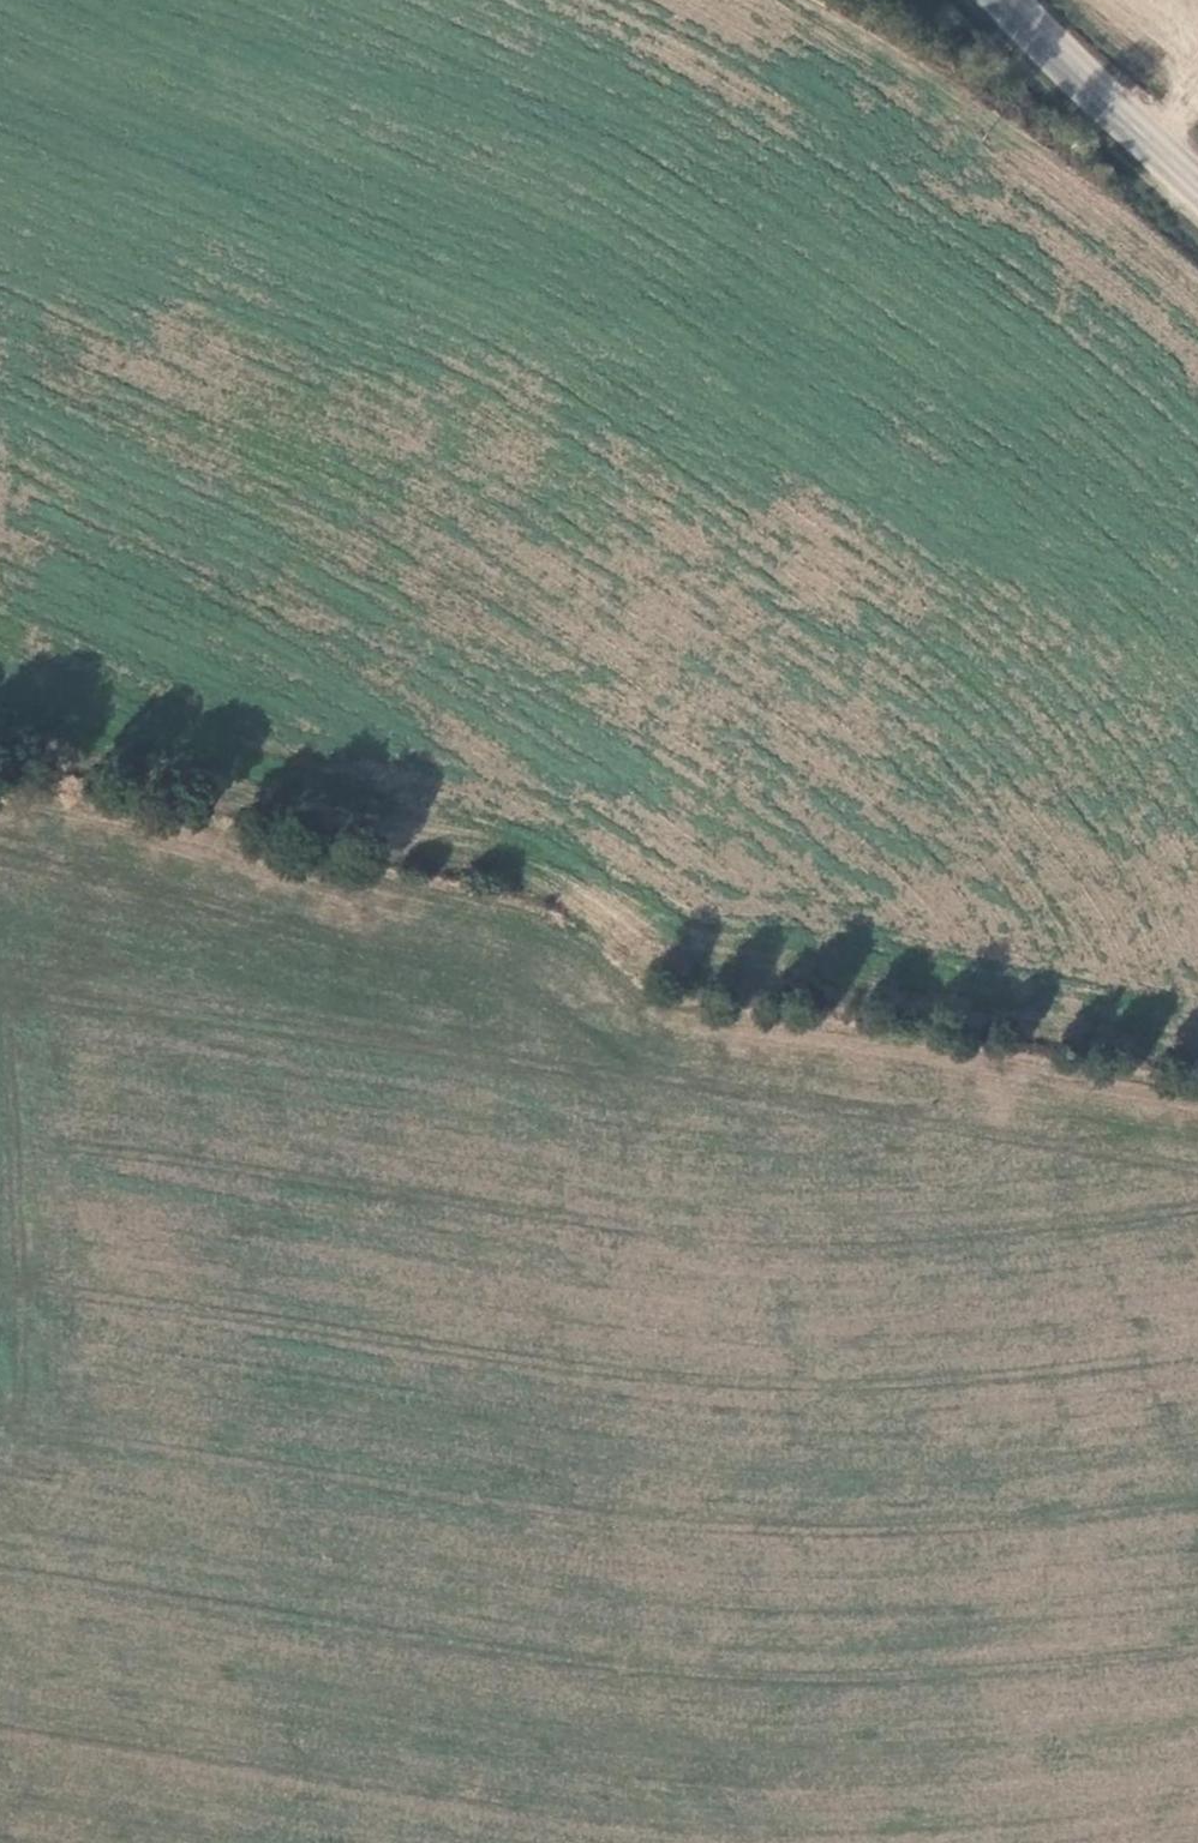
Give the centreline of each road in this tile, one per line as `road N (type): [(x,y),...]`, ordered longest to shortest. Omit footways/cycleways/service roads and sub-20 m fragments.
road 1 (secondary): [(1197,185),(1072,69),(1010,0)]

